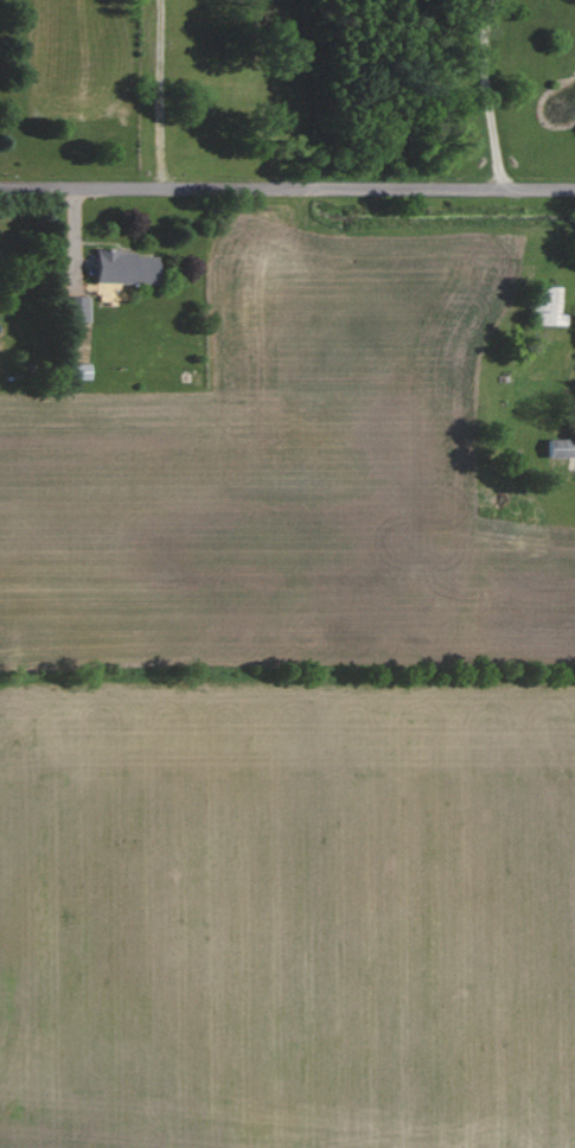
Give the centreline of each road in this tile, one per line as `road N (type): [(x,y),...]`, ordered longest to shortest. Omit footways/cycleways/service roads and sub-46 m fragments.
road 1 (residential): [(574,189),(0,189)]

